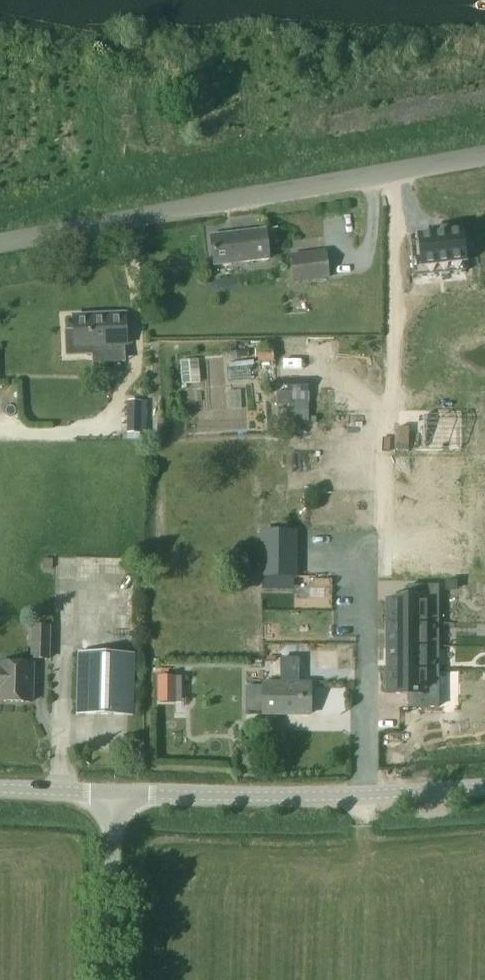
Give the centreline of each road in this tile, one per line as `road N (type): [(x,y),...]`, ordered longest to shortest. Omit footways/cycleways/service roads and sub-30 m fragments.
road 1 (tertiary): [(484,151),(0,241)]
road 2 (unclassified): [(115,795),(484,785)]
road 3 (unclassified): [(109,979),(115,795)]

